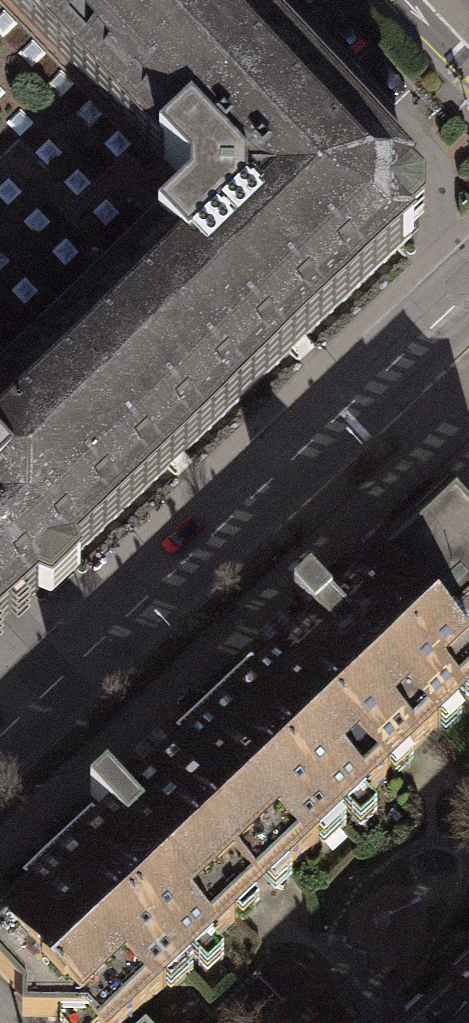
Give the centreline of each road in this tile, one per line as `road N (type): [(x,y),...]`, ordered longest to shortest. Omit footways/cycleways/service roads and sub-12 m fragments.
road 1 (tertiary): [(468,291),(0,739)]

